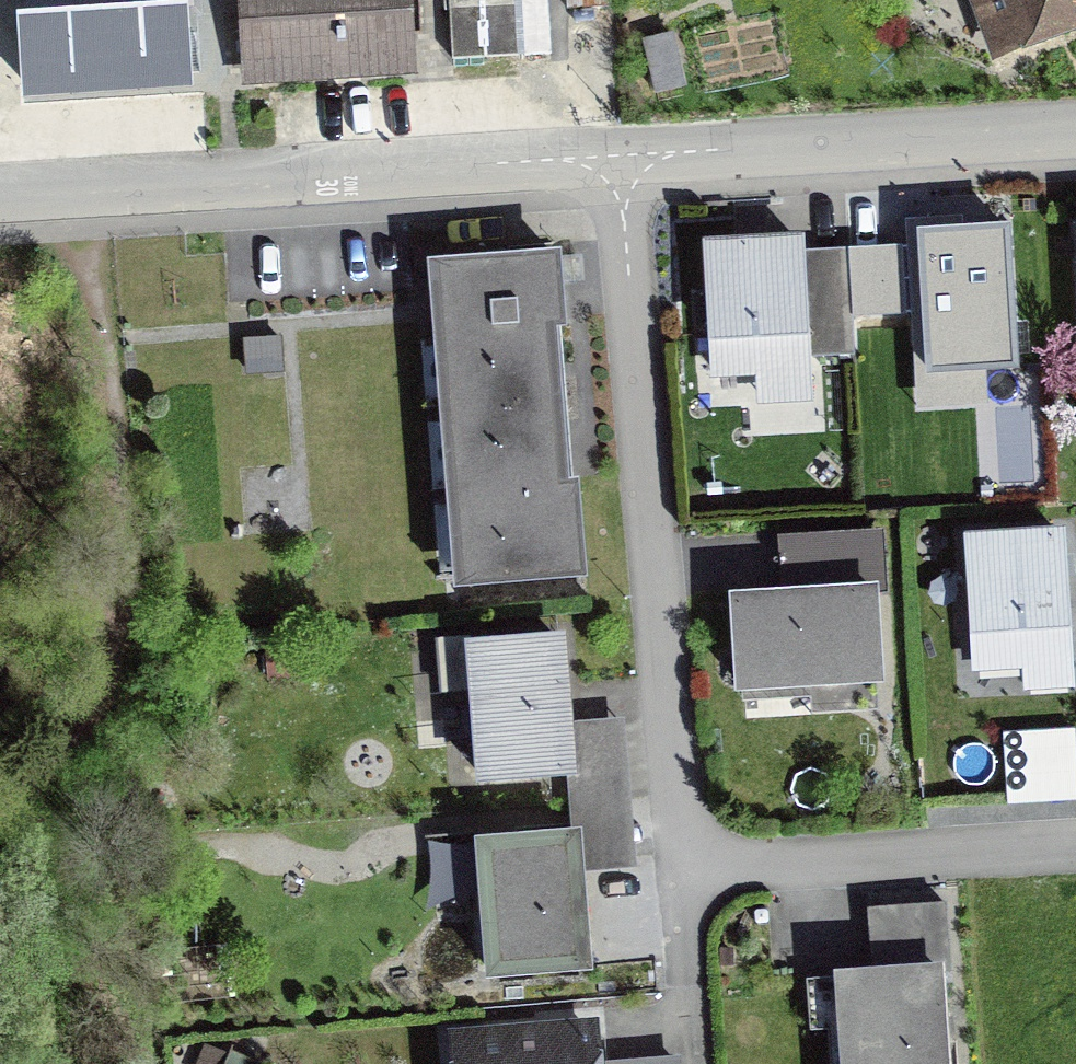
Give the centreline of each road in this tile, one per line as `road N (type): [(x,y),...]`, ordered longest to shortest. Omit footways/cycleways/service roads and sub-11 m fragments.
road 1 (residential): [(617,154),(688,825),(706,847),(741,861),(1075,845)]
road 2 (residential): [(617,154),(0,193)]
road 3 (residential): [(1075,127),(617,154)]

